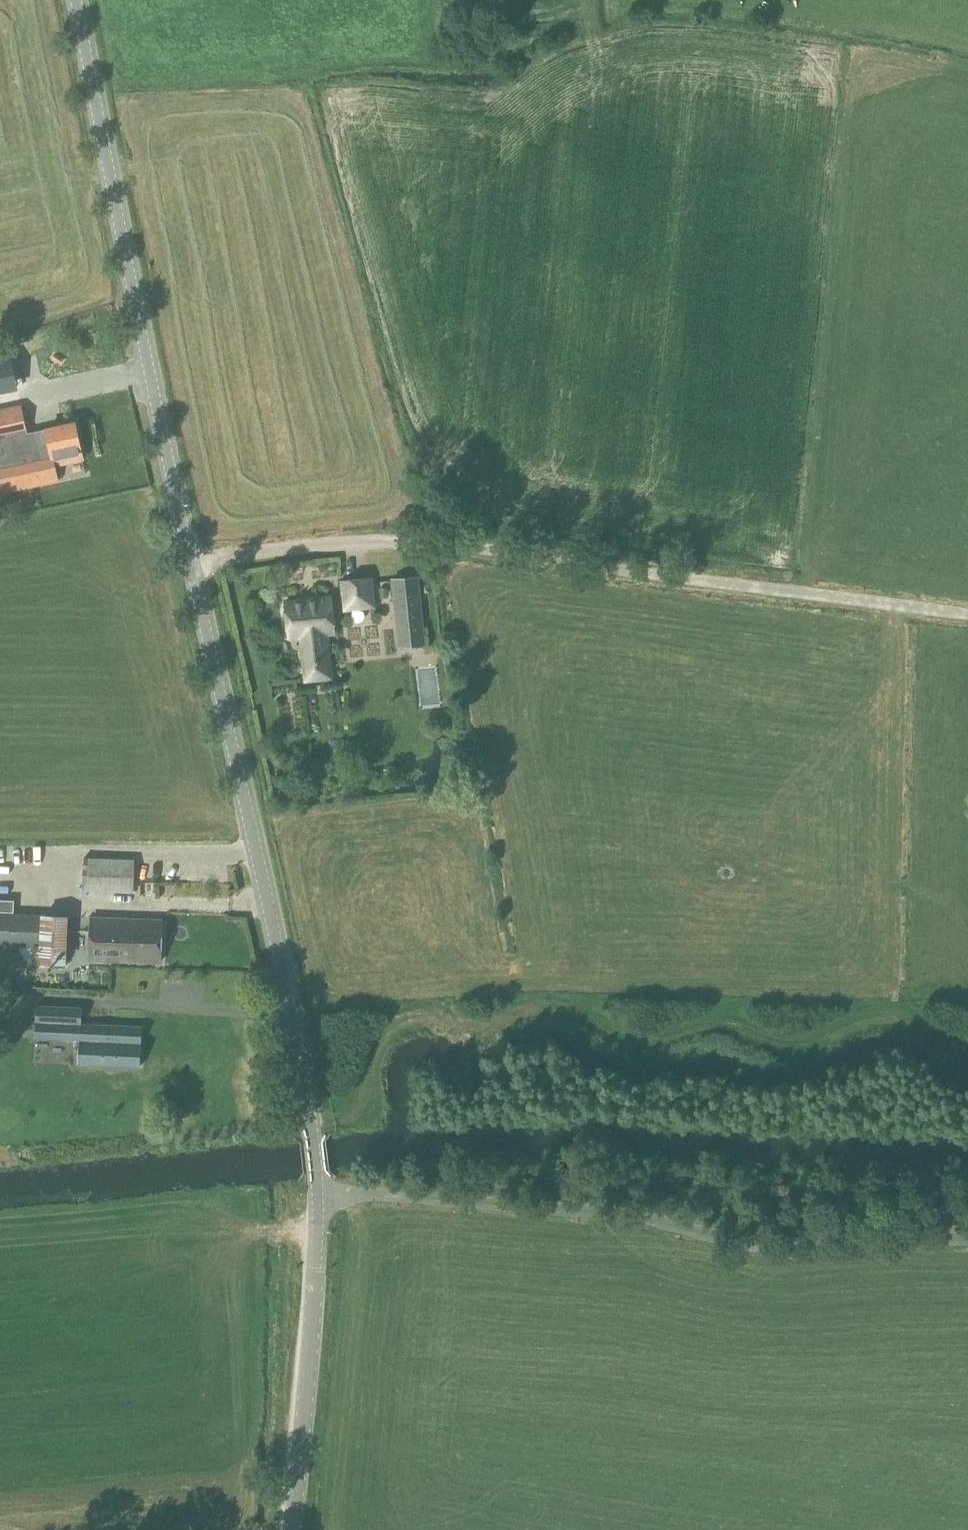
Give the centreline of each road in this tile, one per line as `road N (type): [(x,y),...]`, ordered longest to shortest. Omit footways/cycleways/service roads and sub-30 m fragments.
road 1 (tertiary): [(293,1529),(321,1215),(315,1120),(191,564)]
road 2 (unclassified): [(191,564),(335,547),(469,545),(967,617)]
road 3 (tertiary): [(191,564),(76,0)]

